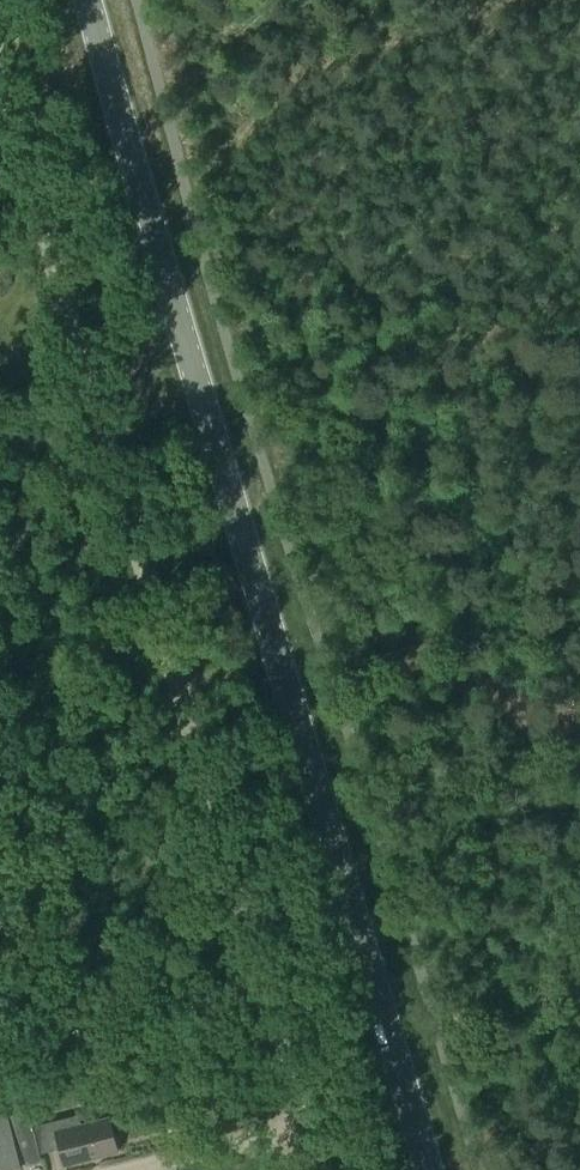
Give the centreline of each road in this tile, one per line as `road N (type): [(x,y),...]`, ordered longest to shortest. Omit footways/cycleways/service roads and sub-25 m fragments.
road 1 (secondary): [(430,1169),(90,0)]
road 2 (unclassified): [(323,1169),(0,66)]

